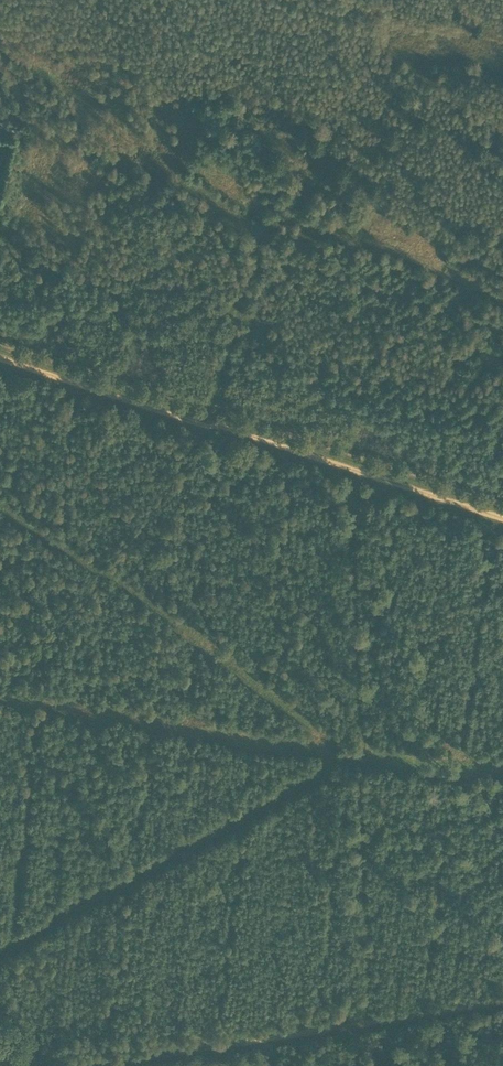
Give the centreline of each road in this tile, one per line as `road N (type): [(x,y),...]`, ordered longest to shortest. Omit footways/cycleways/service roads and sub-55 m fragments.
road 1 (track): [(52,1065),(502,1002)]
road 2 (track): [(356,467),(0,348)]
road 3 (track): [(356,467),(363,780)]
road 4 (track): [(502,514),(356,467)]

